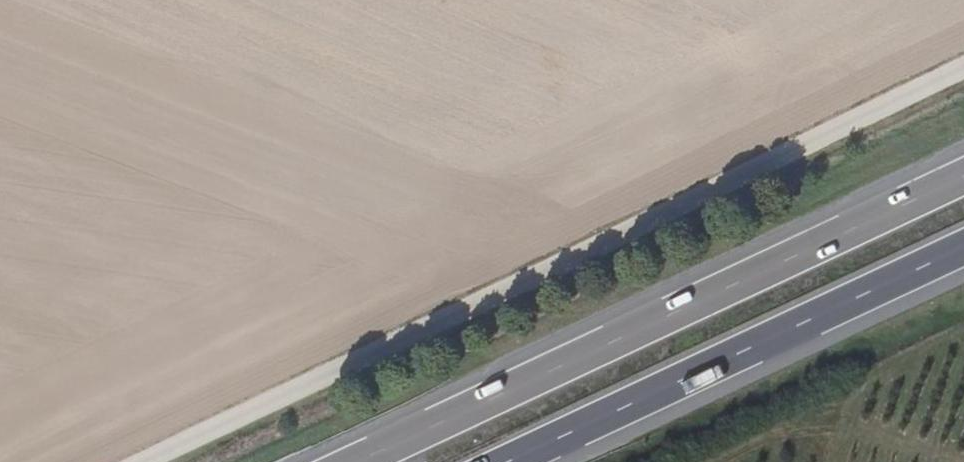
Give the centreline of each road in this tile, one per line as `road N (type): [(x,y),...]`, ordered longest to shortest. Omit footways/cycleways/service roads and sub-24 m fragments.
road 1 (track): [(126,461),(963,62)]
road 2 (trunk): [(963,176),(356,461)]
road 3 (trunk): [(511,461),(963,248)]

